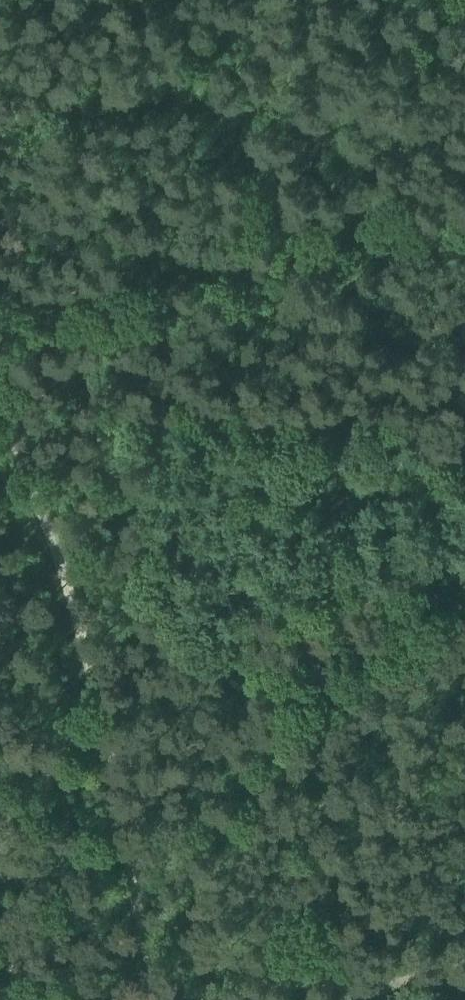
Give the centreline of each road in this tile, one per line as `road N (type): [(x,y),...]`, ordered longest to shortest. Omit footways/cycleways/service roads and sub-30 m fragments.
road 1 (track): [(0,353),(56,506),(166,999)]
road 2 (track): [(0,304),(464,230)]
road 3 (unclassified): [(464,956),(337,999)]

